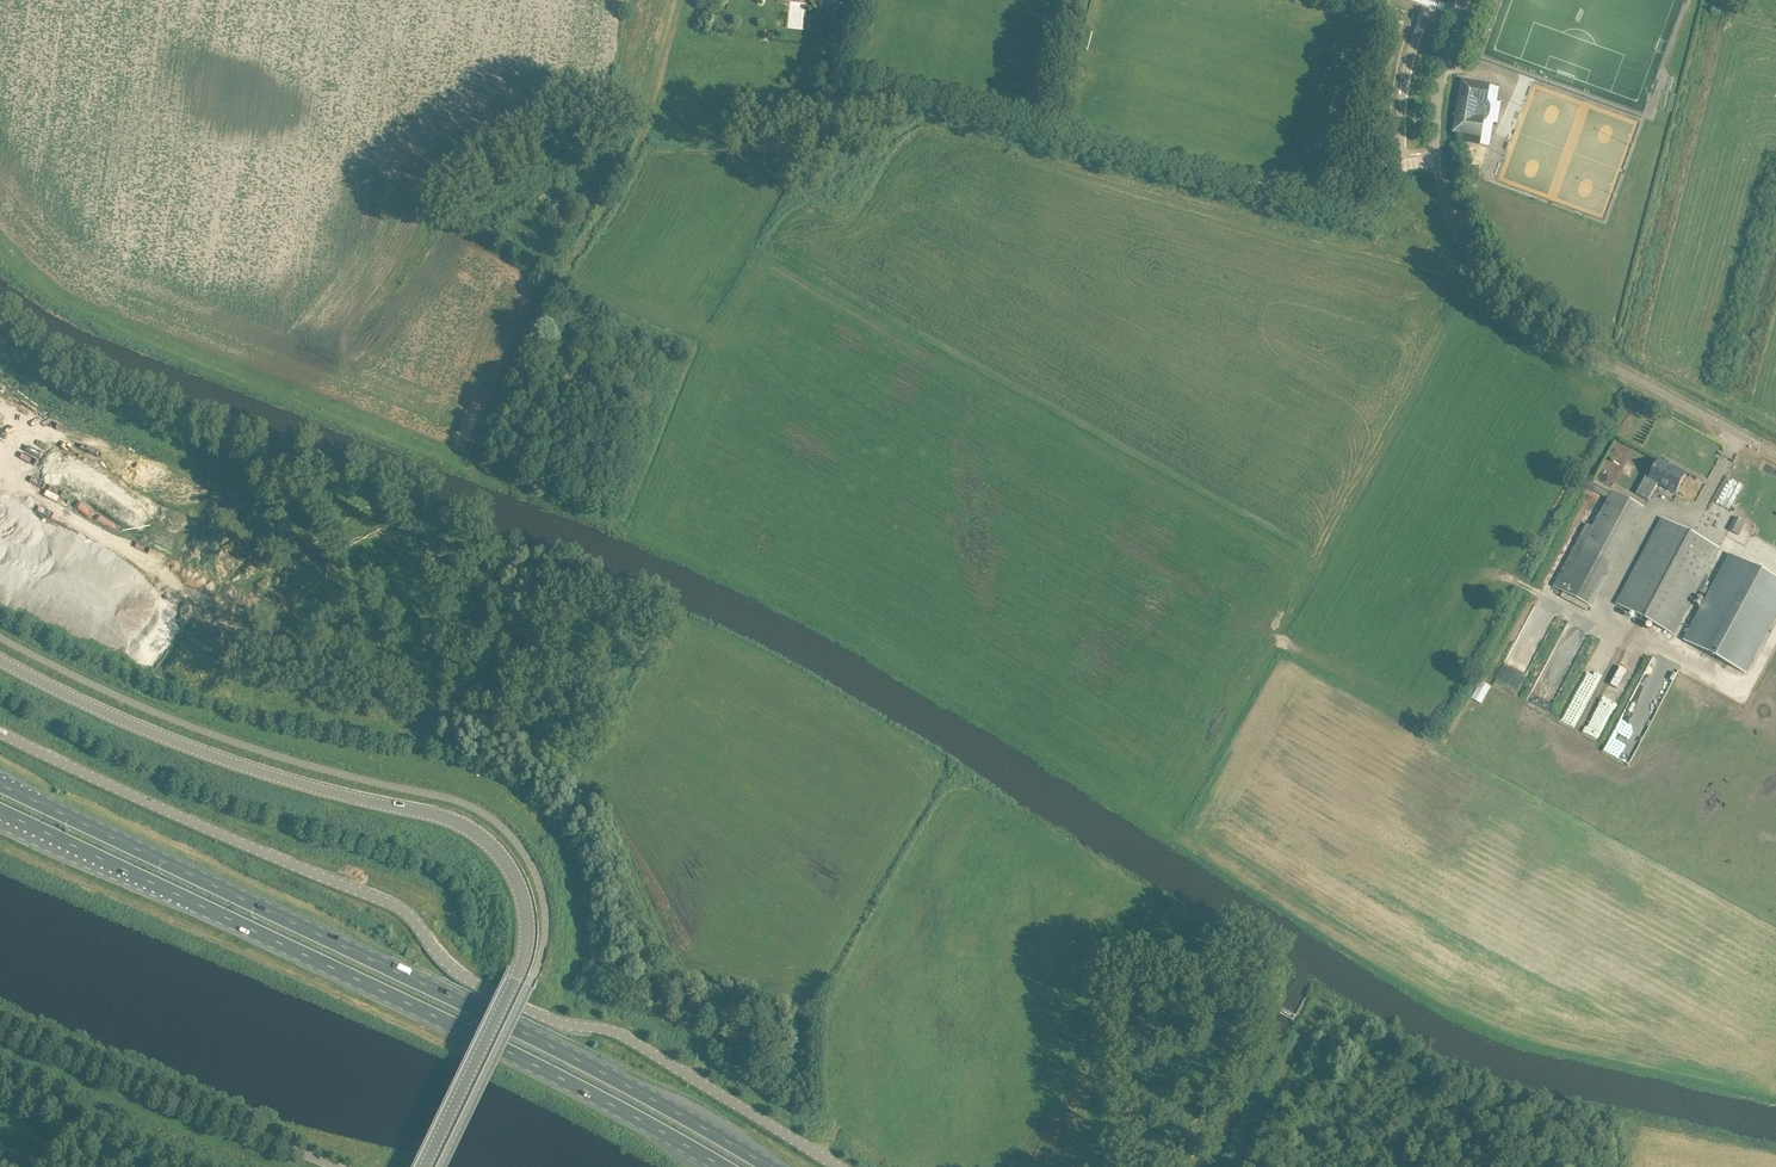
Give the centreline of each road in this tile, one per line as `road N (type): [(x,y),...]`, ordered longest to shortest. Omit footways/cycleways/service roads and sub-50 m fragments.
road 1 (unclassified): [(0,732),(393,903),(477,984),(555,1021),(622,1033),(838,1166)]
road 2 (tertiary): [(426,1166),(526,956),(529,923),(505,860),(469,828),(227,763),(116,721),(0,660)]
road 3 (trunk): [(771,1166),(566,1052),(0,784)]
road 4 (trunk): [(0,810),(555,1075),(722,1166)]
road 5 (track): [(639,140),(553,274),(468,478),(615,538)]
road 6 (unclassified): [(1775,454),(1518,312),(1466,251),(1440,181)]
road 7 (residential): [(1440,181),(1438,98),(1465,0)]
road 8 (residential): [(639,140),(675,0)]

